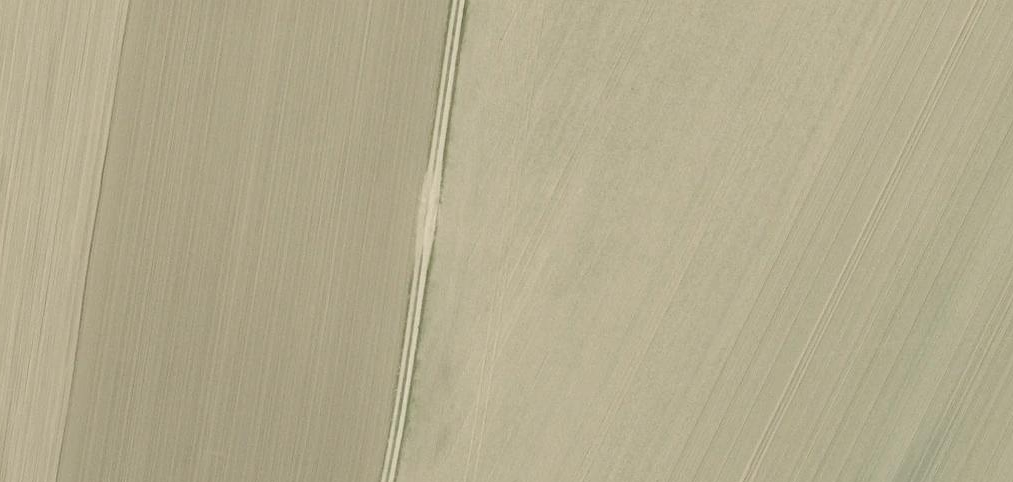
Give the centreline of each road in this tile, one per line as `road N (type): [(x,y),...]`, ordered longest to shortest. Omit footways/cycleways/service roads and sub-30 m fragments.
road 1 (track): [(459,0),(391,481)]
road 2 (track): [(880,481),(1012,200)]

